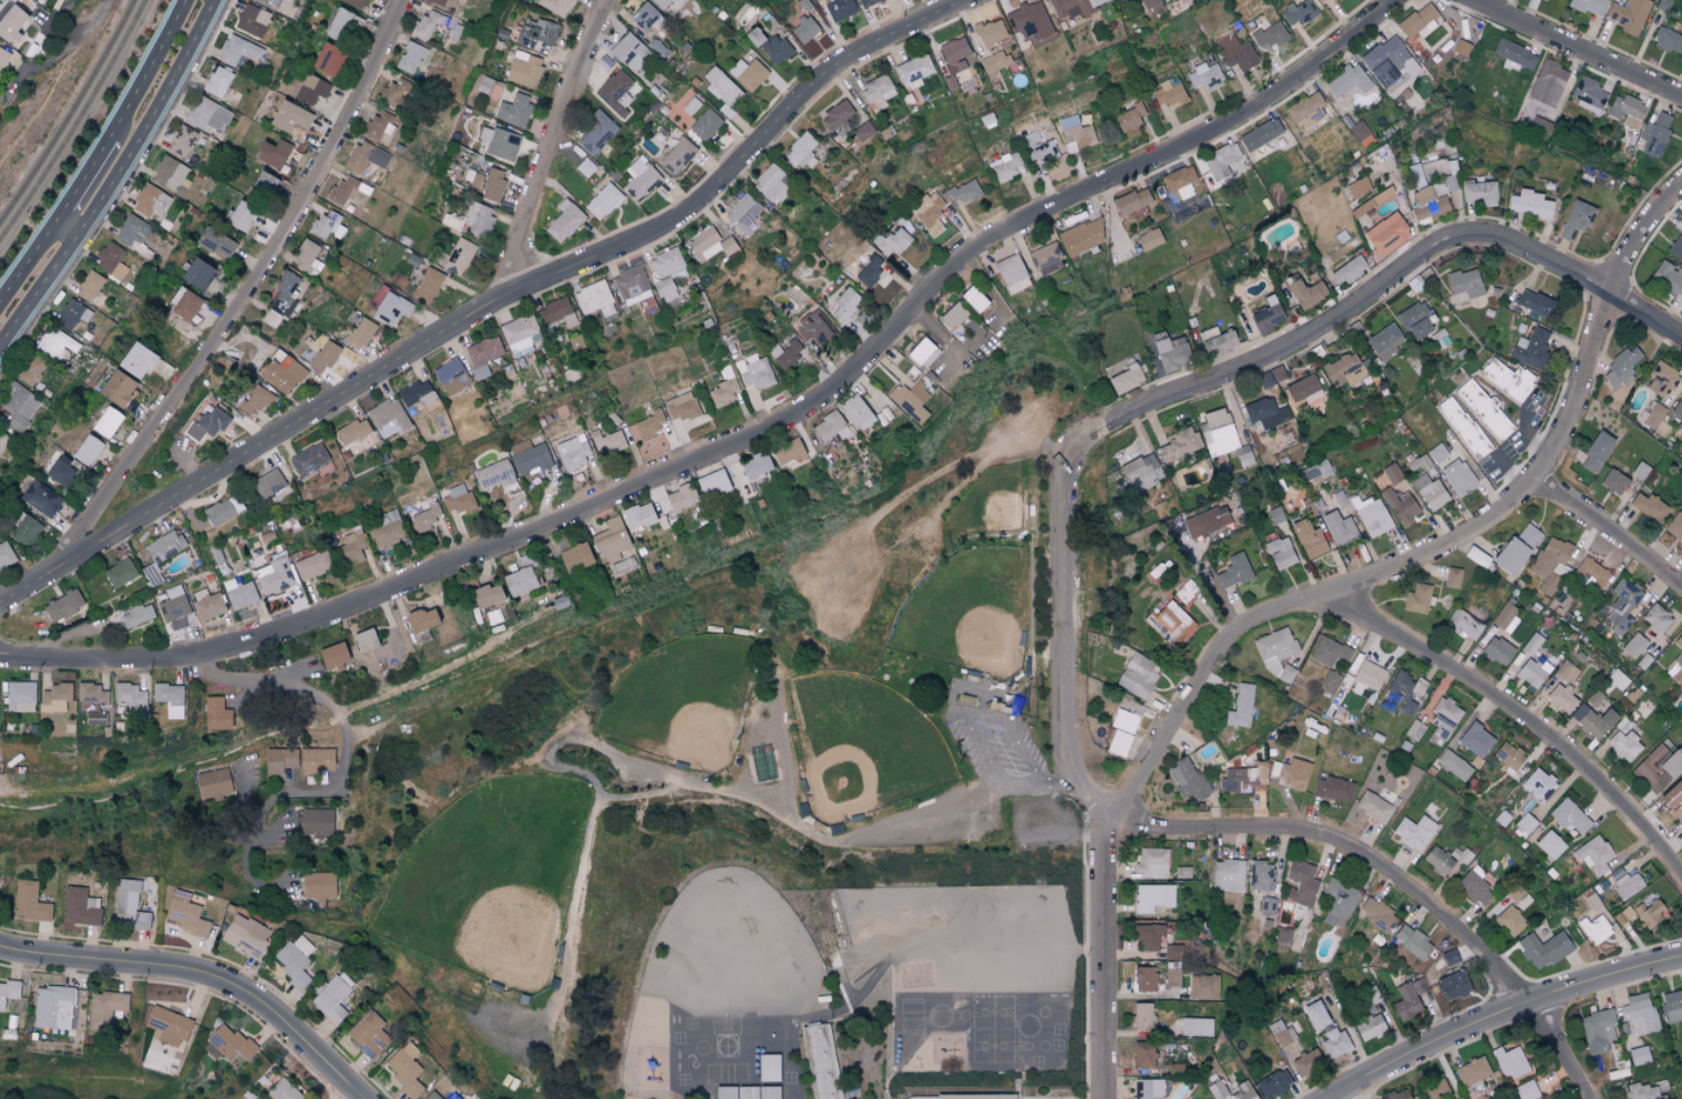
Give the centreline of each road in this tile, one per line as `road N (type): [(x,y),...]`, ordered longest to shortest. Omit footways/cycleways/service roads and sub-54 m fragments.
road 1 (residential): [(0,653),(156,664),(240,646),(794,418),(854,374),(951,267),(1002,234),(1220,130),(1296,82),(1399,0)]
road 2 (residential): [(0,604),(503,298),(675,226),(854,55),(972,0)]
road 3 (residential): [(1105,828),(1066,744),(1060,618),(1066,463),(1095,433),(1331,319),(1443,239),(1483,230),(1520,239),(1681,335)]
road 4 (residential): [(1105,828),(1230,641),(1264,615),(1443,552),(1496,520),(1534,481),(1559,449),(1637,239),(1681,183)]
road 5 (residential): [(54,573),(312,193),(408,0)]
road 6 (residential): [(1595,1098),(1499,959),(1373,851),(1307,829),(1105,828)]
road 7 (residential): [(1681,870),(1552,738),(1440,660),(1313,599)]
road 8 (residential): [(0,945),(184,967),(234,982),(370,1098)]
road 9 (secondary): [(0,345),(145,129),(214,0)]
road 10 (residential): [(1333,1098),(1536,1004),(1681,960)]
road 11 (residential): [(503,298),(593,31),(614,0)]
road 12 (residential): [(1104,1098),(1105,828)]
road 13 (residential): [(1474,0),(1681,97)]
road 14 (residential): [(1681,577),(1534,481)]
road 15 (secondary): [(185,0),(109,140)]

